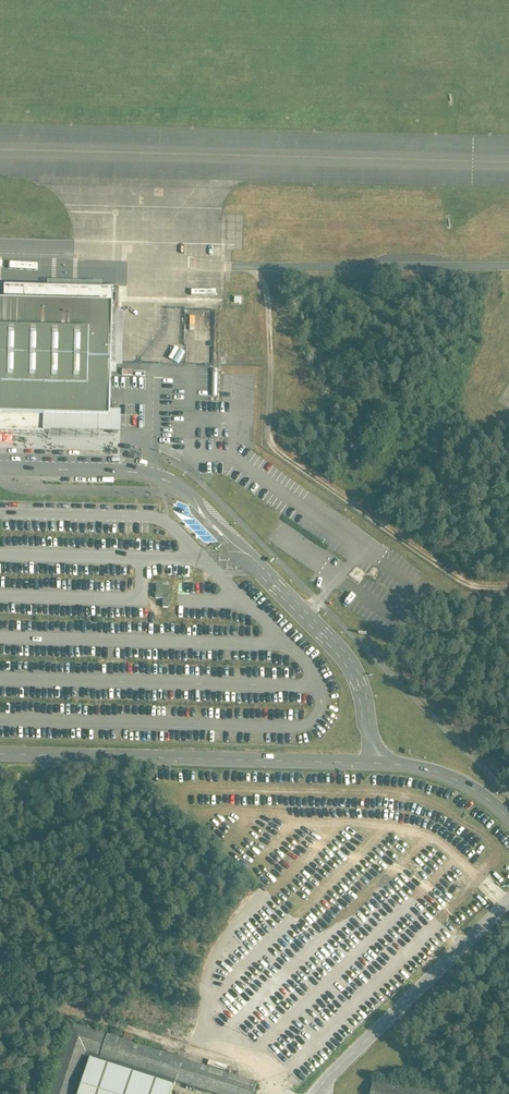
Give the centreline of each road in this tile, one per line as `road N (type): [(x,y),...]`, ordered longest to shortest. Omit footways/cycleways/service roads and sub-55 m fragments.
road 1 (tertiary): [(373,764),(367,695),(352,662),(196,496),(135,473),(0,468)]
road 2 (tertiary): [(373,764),(0,755)]
road 3 (unclassified): [(508,901),(315,1093)]
road 4 (tertiary): [(508,819),(448,776),(373,764)]

